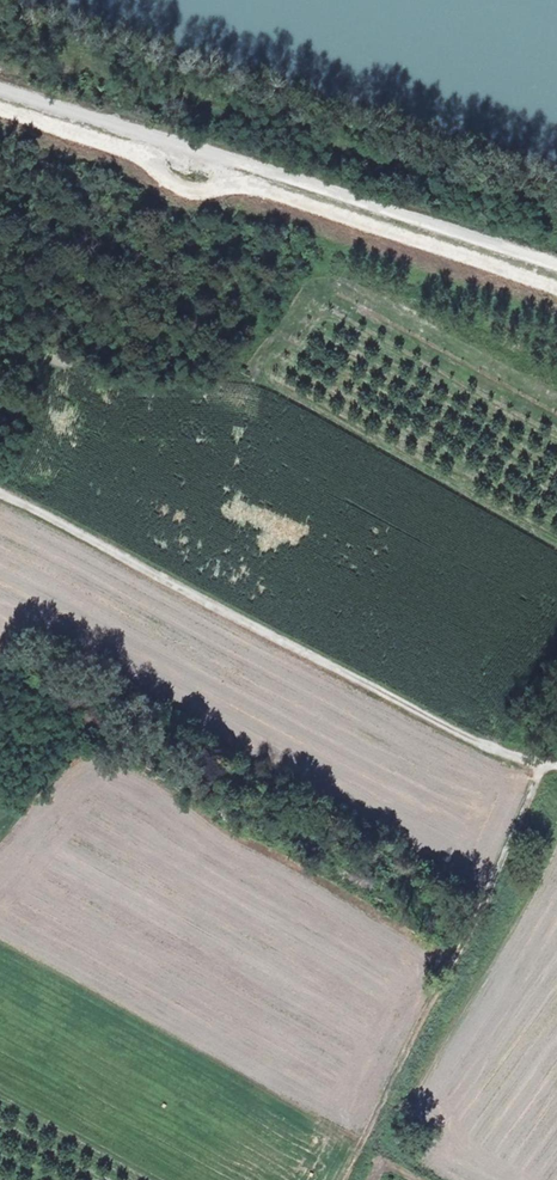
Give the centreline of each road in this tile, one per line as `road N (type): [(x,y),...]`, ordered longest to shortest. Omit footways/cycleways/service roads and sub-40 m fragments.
road 1 (track): [(0,496),(497,754),(539,766)]
road 2 (track): [(0,88),(556,266)]
road 3 (track): [(539,766),(467,950),(349,1179)]

